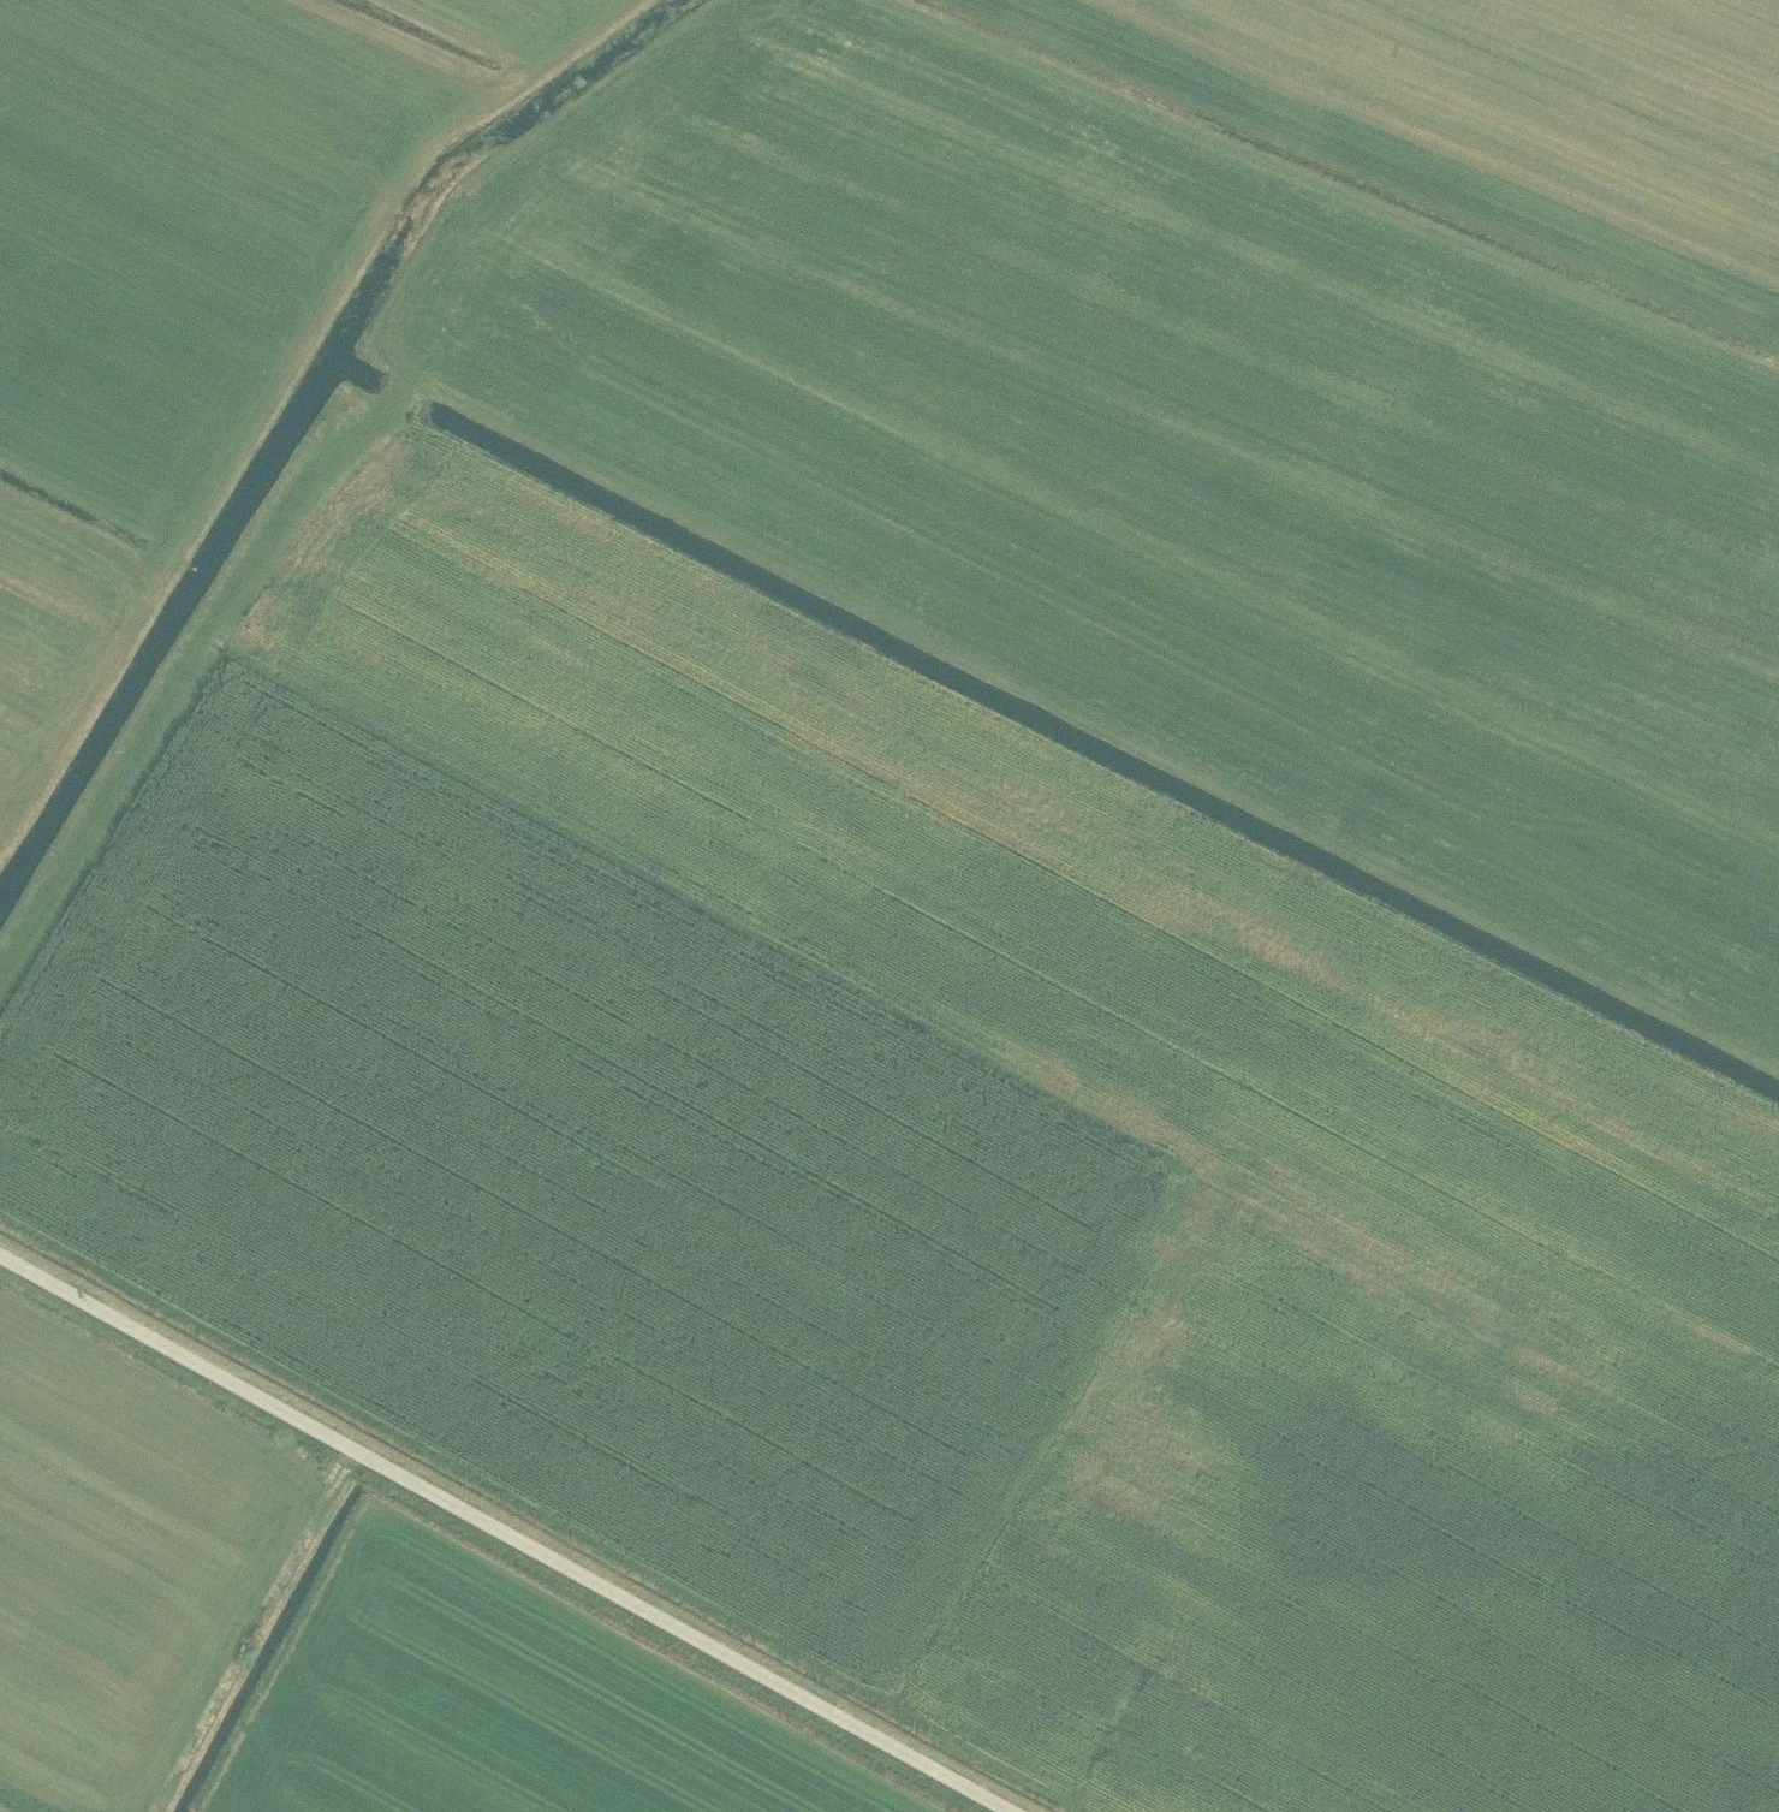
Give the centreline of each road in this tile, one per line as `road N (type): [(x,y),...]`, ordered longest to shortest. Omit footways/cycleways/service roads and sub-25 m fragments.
road 1 (unclassified): [(1008,1811),(0,1252)]

